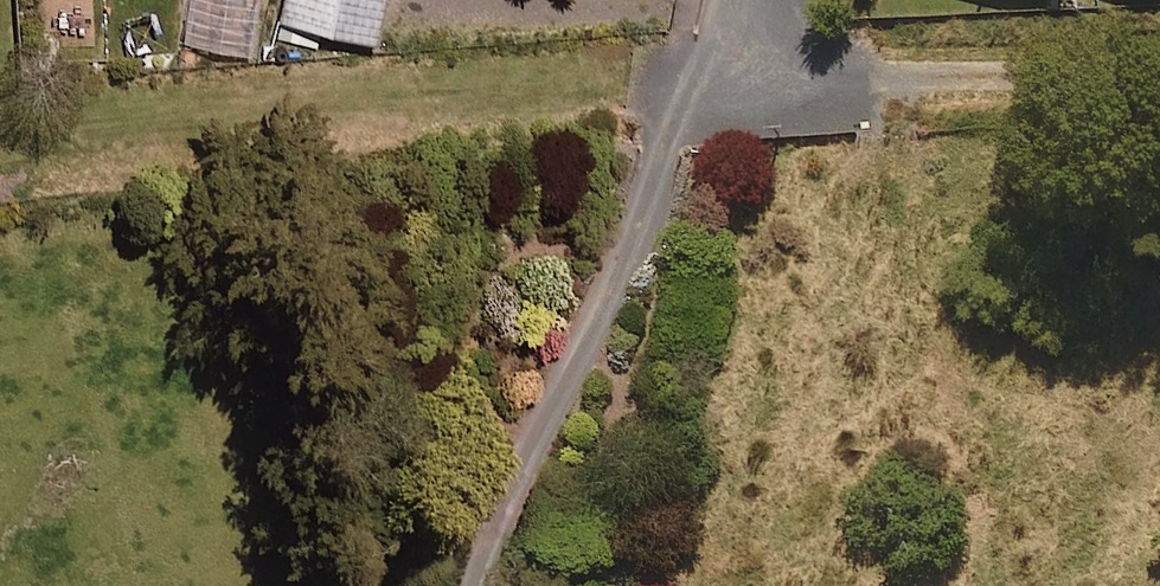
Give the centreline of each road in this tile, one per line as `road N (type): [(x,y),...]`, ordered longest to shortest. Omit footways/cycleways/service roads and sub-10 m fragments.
road 1 (track): [(682,89),(0,183)]
road 2 (track): [(682,89),(517,585)]
road 3 (track): [(682,89),(1159,58)]

